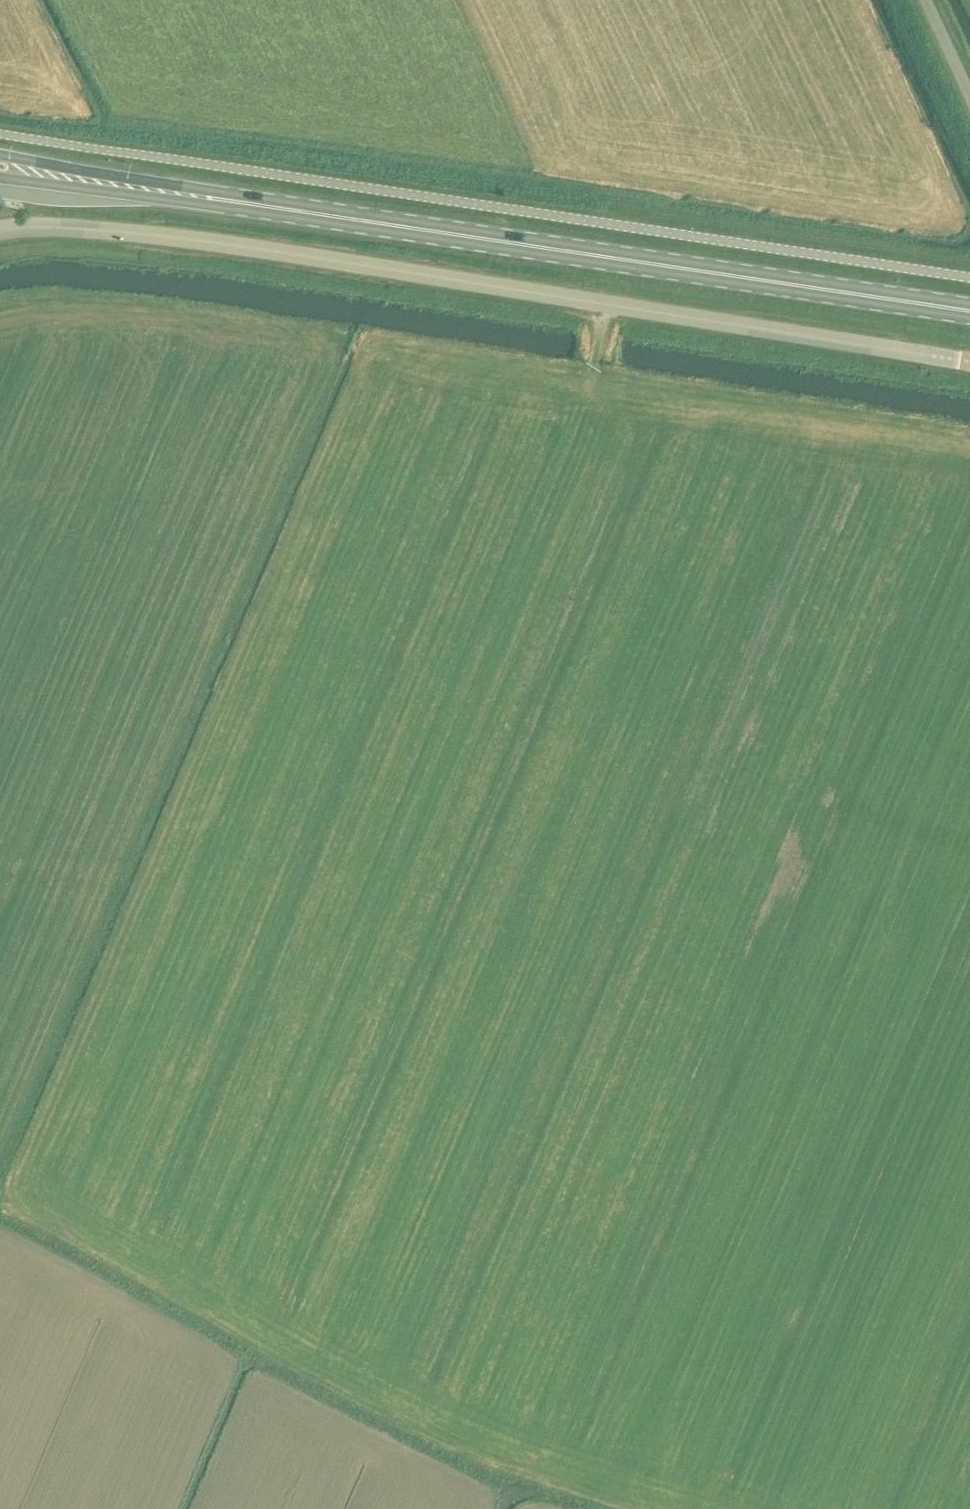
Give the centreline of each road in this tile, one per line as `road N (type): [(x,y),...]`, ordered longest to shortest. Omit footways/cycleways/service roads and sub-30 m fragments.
road 1 (primary): [(969,314),(0,168)]
road 2 (unclassified): [(969,364),(249,249),(132,233),(0,231)]

